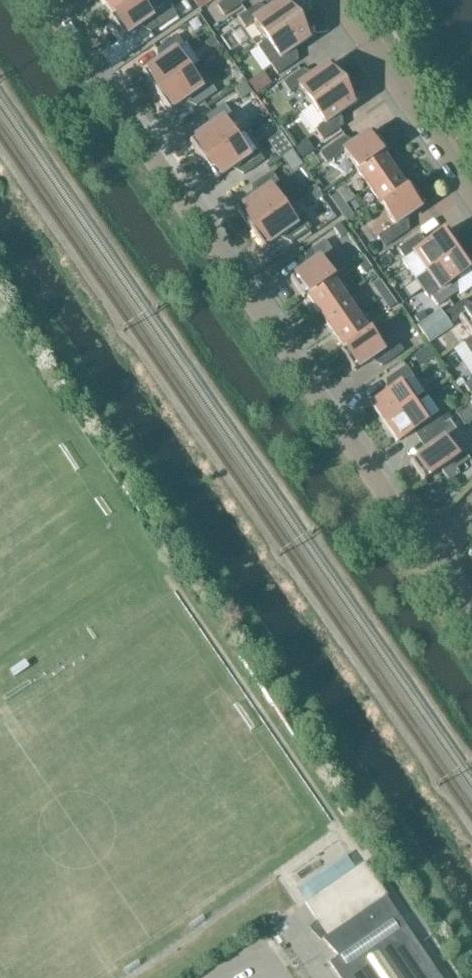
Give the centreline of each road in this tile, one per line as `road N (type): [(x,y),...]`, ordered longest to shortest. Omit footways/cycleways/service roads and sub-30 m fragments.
road 1 (residential): [(430,558),(48,0)]
road 2 (residential): [(471,199),(335,0)]

